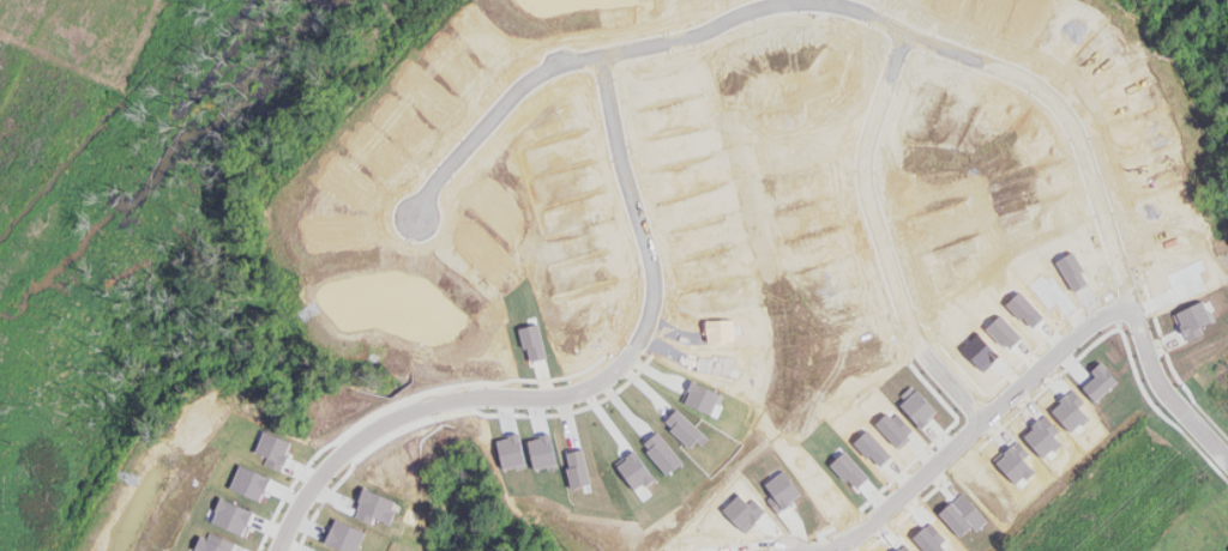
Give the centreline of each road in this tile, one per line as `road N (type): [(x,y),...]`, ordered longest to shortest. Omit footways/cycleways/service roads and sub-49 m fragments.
road 1 (residential): [(279,550),(323,472),(389,416),(456,400),(560,400),(620,362),(644,308),(640,250),(602,85),(620,57),(771,14),(818,11),(997,77),(1046,110),(1107,246),(1151,389),(1178,419)]
road 2 (residential): [(989,419),(919,334),(871,200),(869,140),(909,46)]
road 3 (residential): [(810,550),(845,543),(883,519),(1124,309)]
road 4 (residential): [(417,213),(525,86),(577,61),(620,57)]

